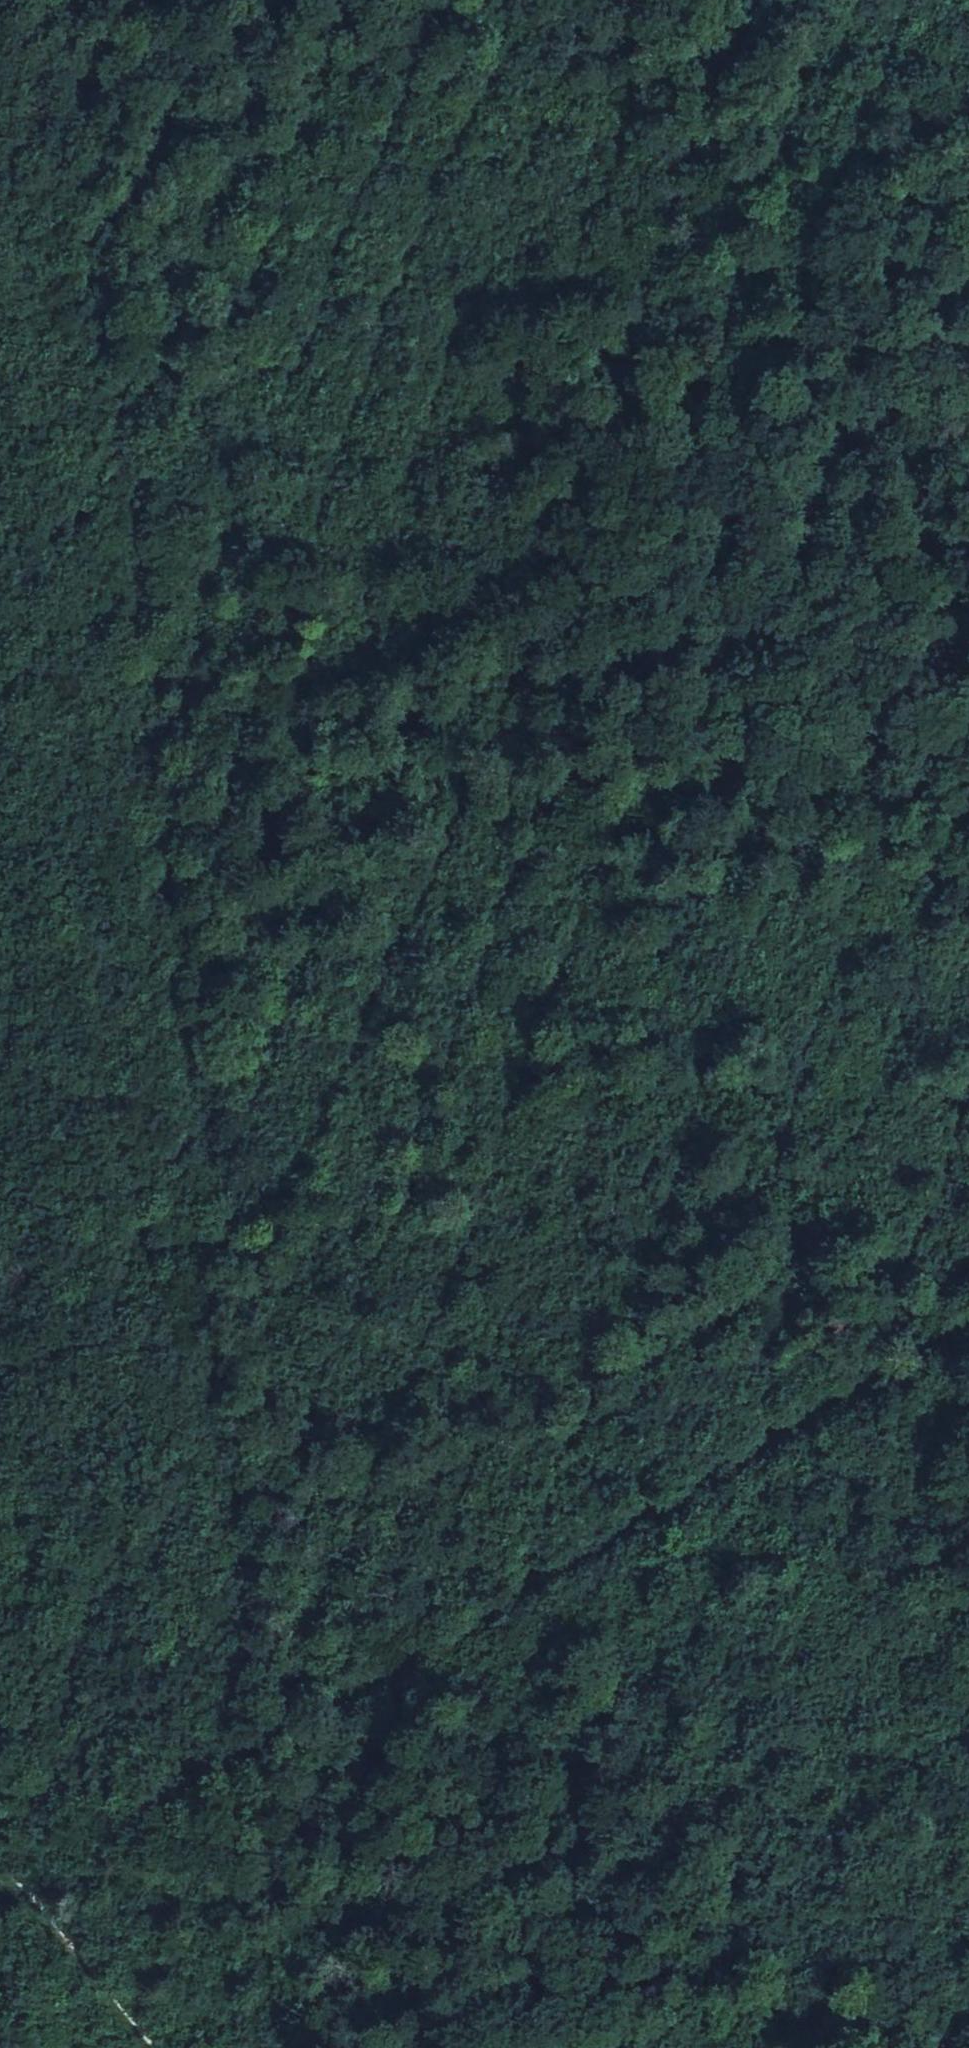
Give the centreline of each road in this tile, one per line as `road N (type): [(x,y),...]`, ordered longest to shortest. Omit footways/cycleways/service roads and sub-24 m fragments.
road 1 (track): [(15,1876),(162,2047)]

